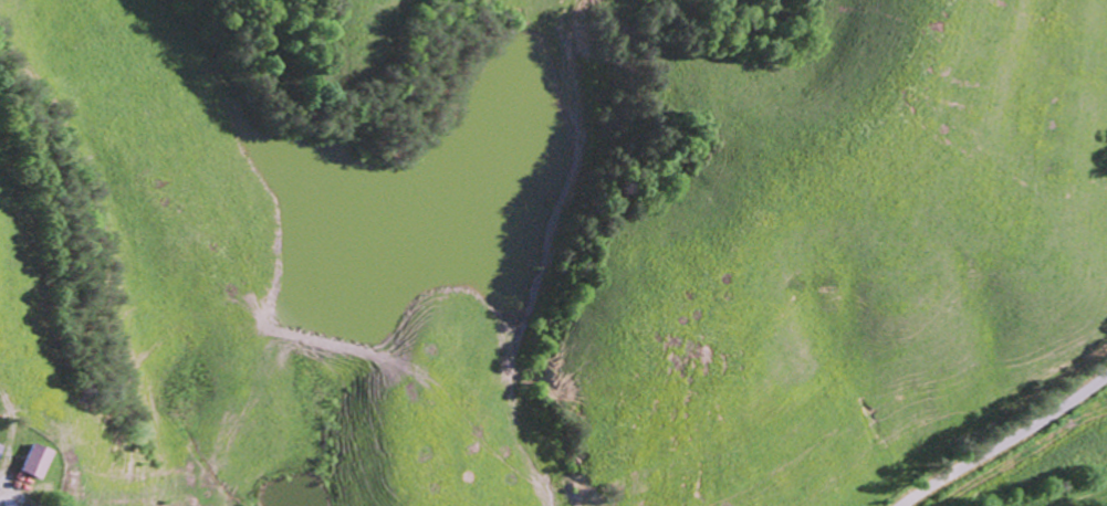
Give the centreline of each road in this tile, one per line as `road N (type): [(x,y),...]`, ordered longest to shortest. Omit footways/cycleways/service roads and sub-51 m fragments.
road 1 (residential): [(1106,375),(901,505)]

